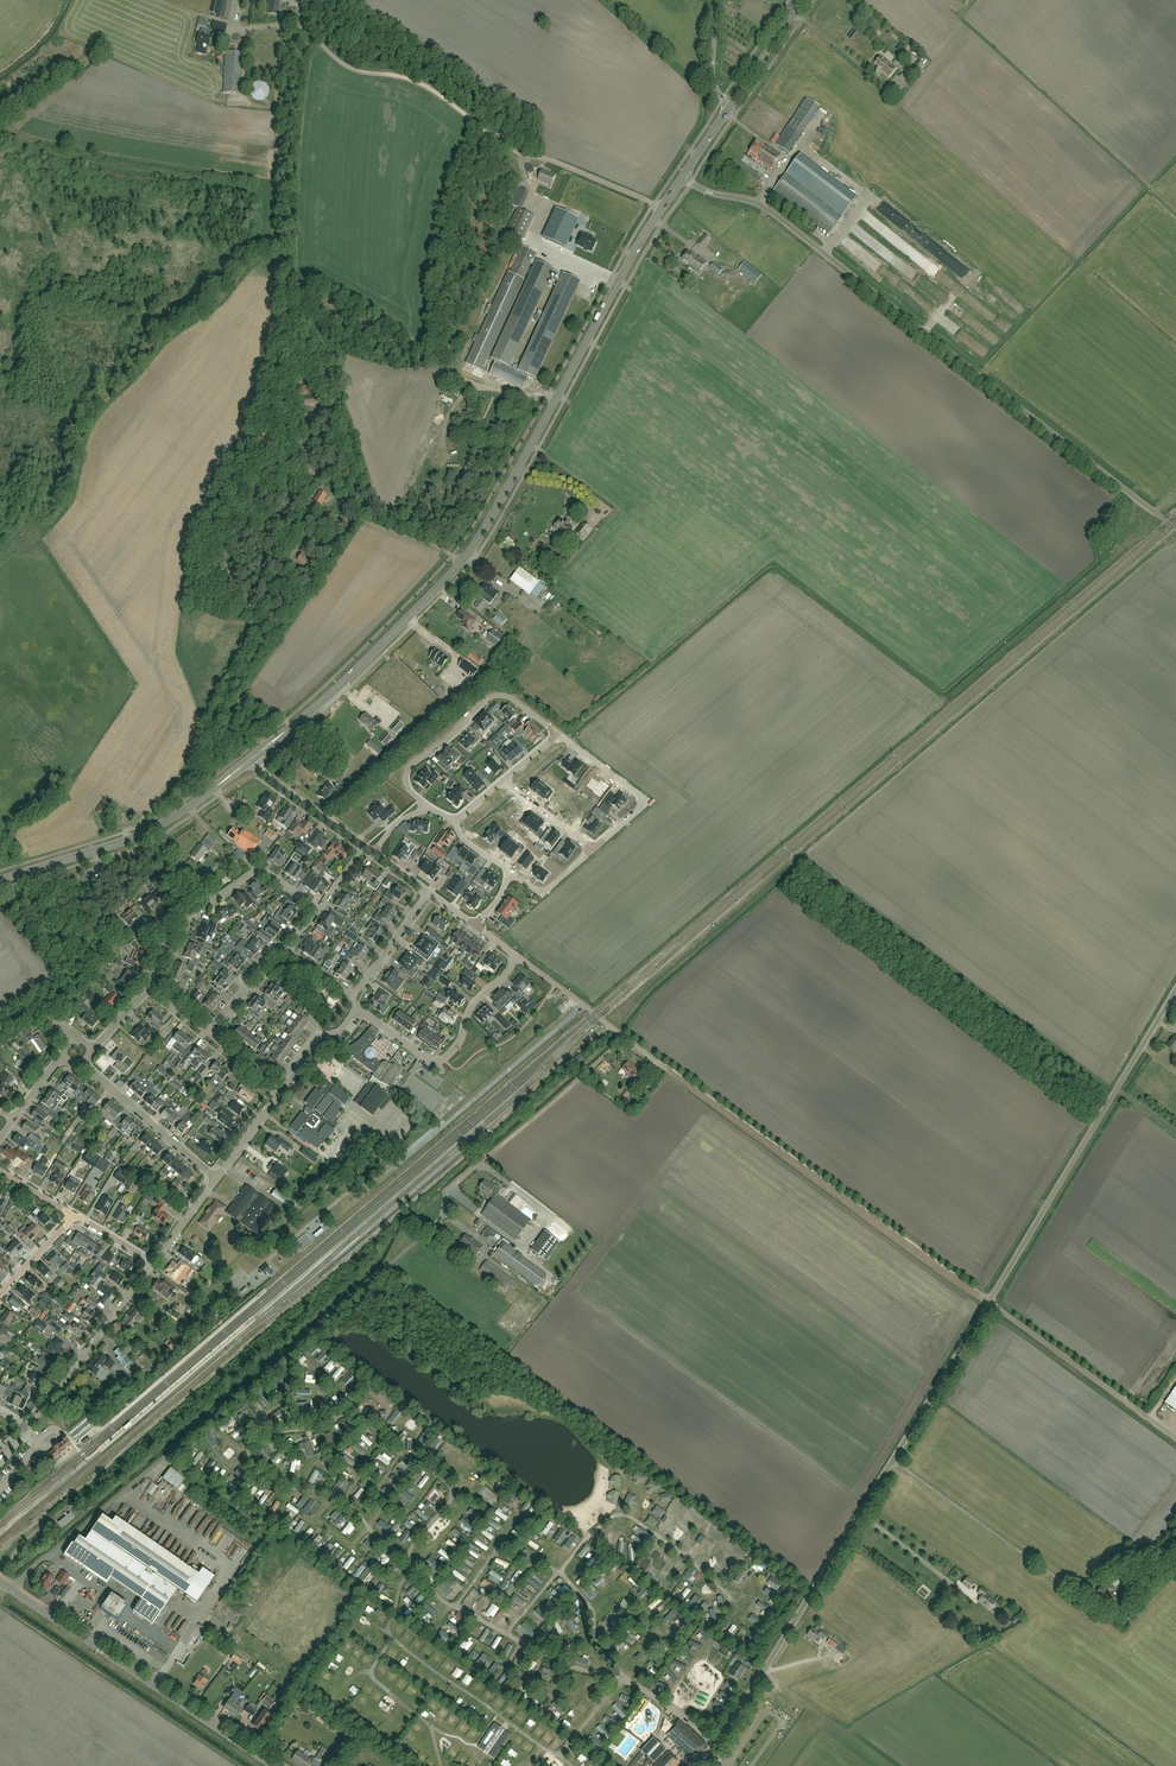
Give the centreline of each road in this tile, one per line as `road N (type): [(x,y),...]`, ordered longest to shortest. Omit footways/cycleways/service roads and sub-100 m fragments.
road 1 (secondary): [(253,758),(350,676),(458,566),(494,518),(654,221)]
road 2 (unclassified): [(1175,531),(774,214),(684,177)]
road 3 (unclassified): [(13,1591),(440,1222),(456,1184)]
road 4 (track): [(988,1304),(646,1053)]
road 5 (track): [(654,204),(514,152),(425,86),(344,65),(302,25)]
road 6 (unclassified): [(988,1304),(1175,990)]
road 7 (unclassified): [(702,1765),(891,1459)]
road 8 (tertiary): [(272,1765),(13,1591)]
road 9 (secondary): [(0,880),(145,833),(253,758)]
road 10 (residential): [(354,1009),(436,1064),(461,1045),(474,1006),(519,959)]
road 11 (residential): [(558,733),(507,696),(488,698),(407,770),(407,786),(427,806)]
road 12 (unclassified): [(1175,1439),(988,1304)]
road 13 (track): [(626,1037),(456,1184)]
road 14 (unclassified): [(1067,1584),(891,1459)]
road 15 (residential): [(25,1431),(153,1263)]
road 16 (residential): [(593,850),(647,801),(558,733)]
road 17 (unclassified): [(891,1459),(988,1304)]
road 18 (residential): [(216,1181),(85,1063)]
road 19 (residential): [(373,852),(253,758)]
road 20 (residential): [(353,999),(429,892)]
road 21 (secondary): [(730,108),(803,0)]
road 22 (residential): [(276,1094),(315,1037),(341,1030),(354,1009)]
road 23 (residential): [(165,942),(260,868)]
road 24 (residential): [(207,1032),(269,956),(289,953)]

